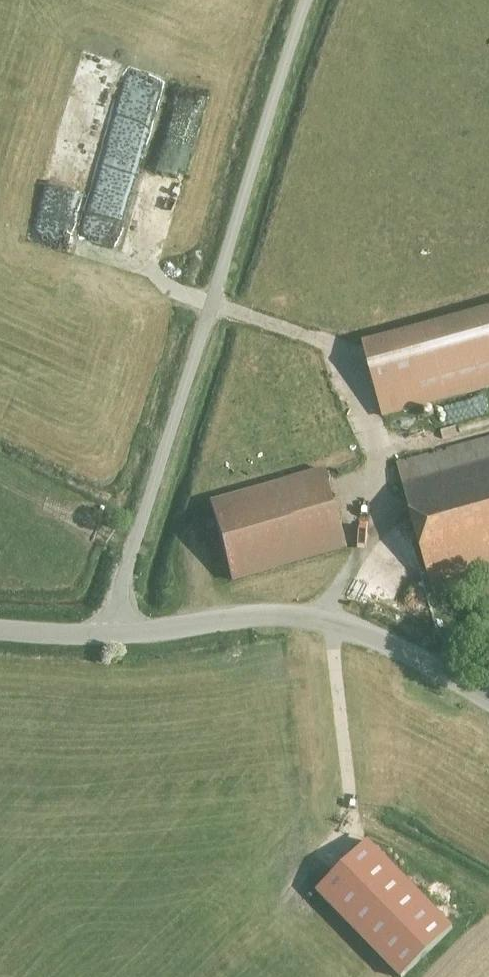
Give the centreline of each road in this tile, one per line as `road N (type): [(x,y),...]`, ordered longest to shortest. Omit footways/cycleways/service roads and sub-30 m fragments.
road 1 (unclassified): [(108,636),(309,0)]
road 2 (tertiary): [(488,699),(378,637),(305,616),(108,636)]
road 3 (track): [(212,303),(339,344),(391,523)]
road 4 (track): [(334,622),(350,833),(328,859)]

